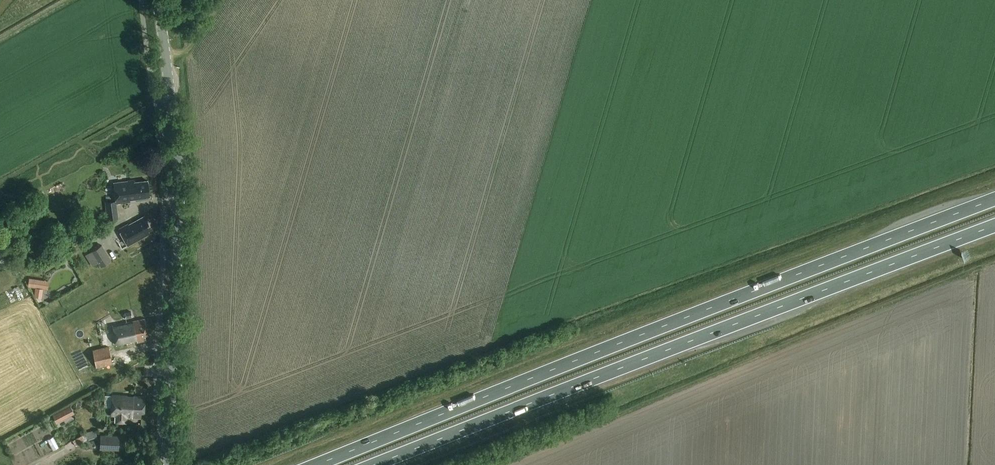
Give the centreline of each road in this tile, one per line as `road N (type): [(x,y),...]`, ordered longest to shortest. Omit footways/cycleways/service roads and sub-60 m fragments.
road 1 (trunk): [(994,199),(316,464)]
road 2 (trunk): [(375,464),(994,226)]
road 3 (tertiary): [(169,464),(180,162),(159,0)]

